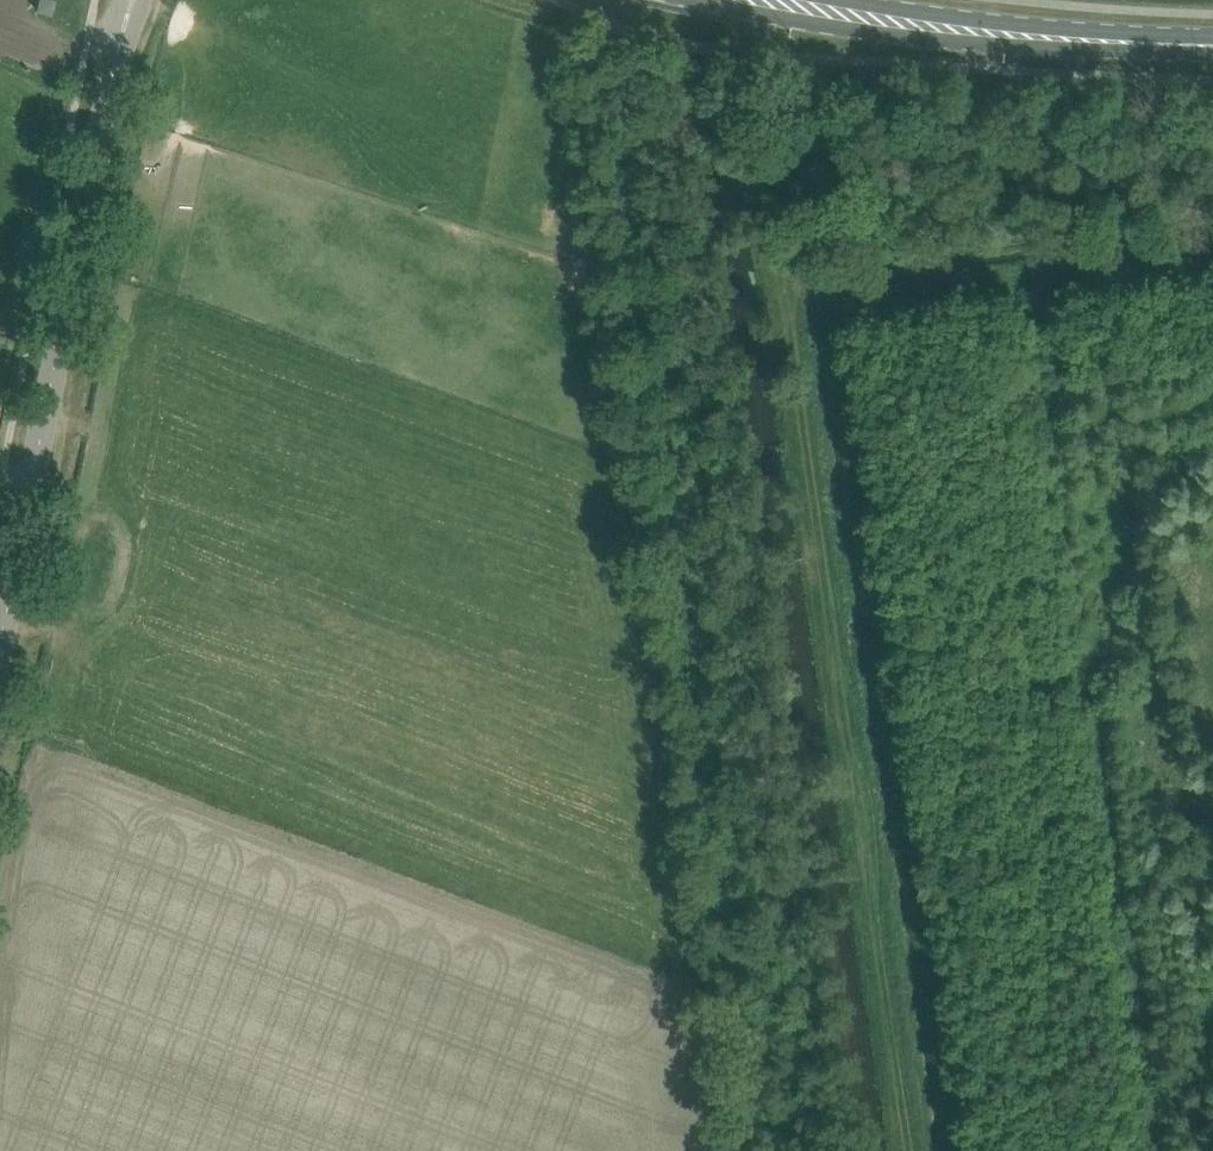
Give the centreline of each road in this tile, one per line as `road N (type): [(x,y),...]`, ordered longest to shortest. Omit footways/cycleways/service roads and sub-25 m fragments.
road 1 (tertiary): [(0,638),(134,0)]
road 2 (primary): [(775,0),(1039,36),(1212,44)]

